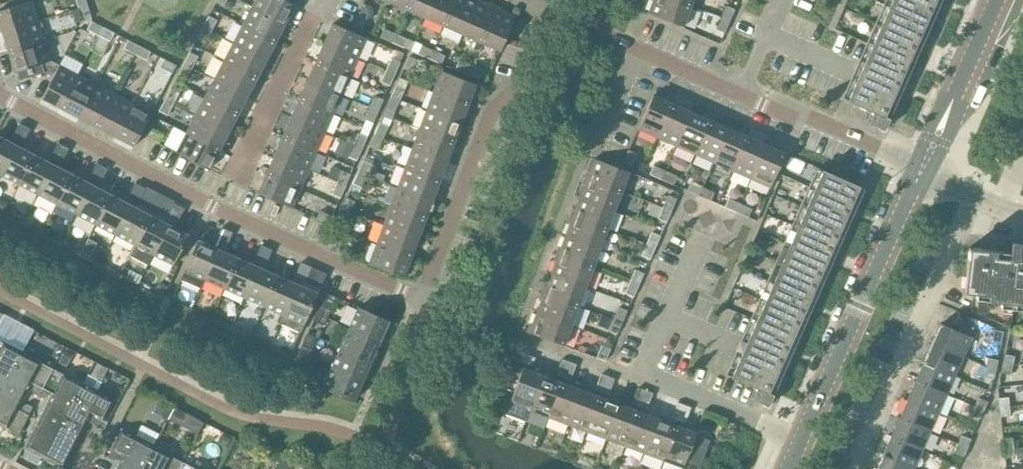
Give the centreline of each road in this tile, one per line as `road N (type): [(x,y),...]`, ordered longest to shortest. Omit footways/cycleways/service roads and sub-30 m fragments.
road 1 (residential): [(553,9),(520,80),(495,106),(423,296),(212,206),(0,94)]
road 2 (tertiary): [(801,442),(922,168)]
road 3 (residential): [(857,468),(975,197)]
road 4 (residential): [(801,442),(640,374),(665,311)]
road 5 (residential): [(235,179),(325,0)]
road 6 (residential): [(922,168),(740,94)]
road 7 (tertiary): [(922,168),(997,0)]
road 8 (residential): [(740,94),(624,40)]

